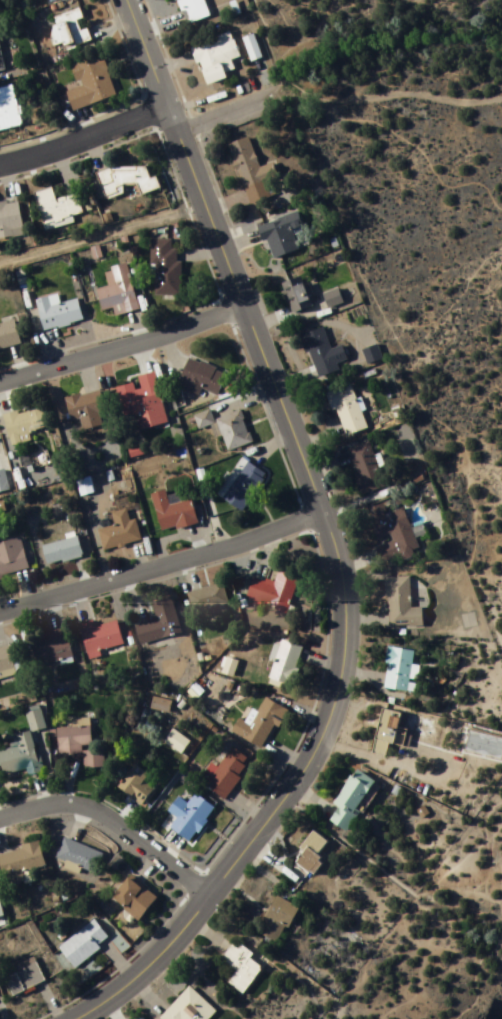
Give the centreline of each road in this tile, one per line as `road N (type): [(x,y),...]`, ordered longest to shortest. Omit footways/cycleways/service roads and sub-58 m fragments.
road 1 (residential): [(204,890),(299,766),(323,710),(342,594),(323,516),(165,106)]
road 2 (residential): [(323,516),(235,550),(0,617)]
road 3 (residential): [(0,386),(247,309)]
road 4 (residential): [(0,821),(50,807),(92,810),(204,890)]
road 5 (residential): [(204,890),(134,973),(69,1018)]
road 6 (residential): [(165,106),(0,158)]

